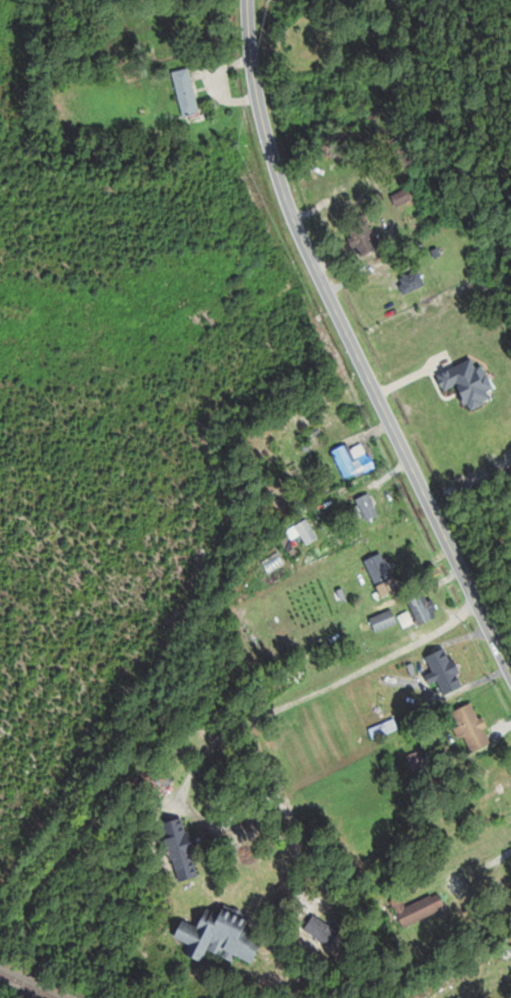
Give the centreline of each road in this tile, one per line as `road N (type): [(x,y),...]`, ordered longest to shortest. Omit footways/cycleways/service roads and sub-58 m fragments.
road 1 (residential): [(248,0),(284,196),(510,663)]

